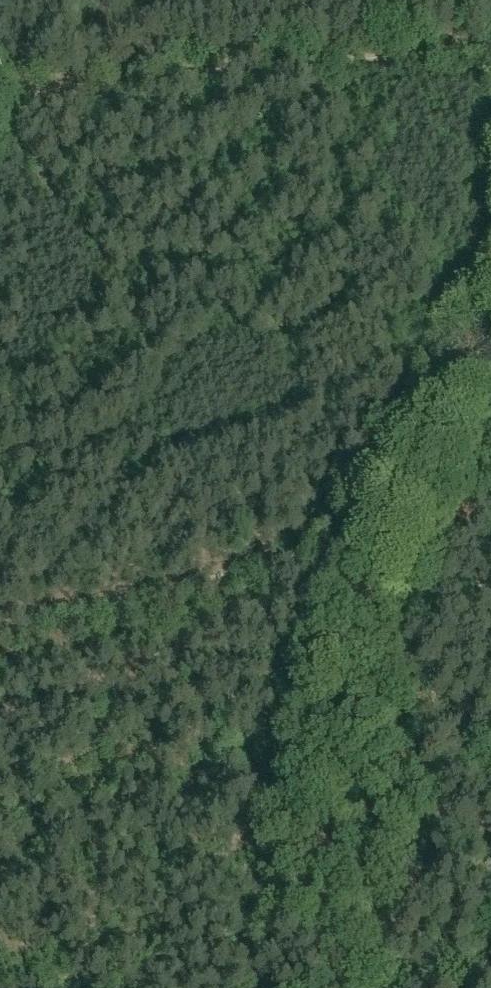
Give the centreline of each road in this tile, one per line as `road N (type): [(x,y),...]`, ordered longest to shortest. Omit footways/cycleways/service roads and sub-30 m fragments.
road 1 (track): [(0,624),(490,523)]
road 2 (track): [(490,36),(0,90)]

